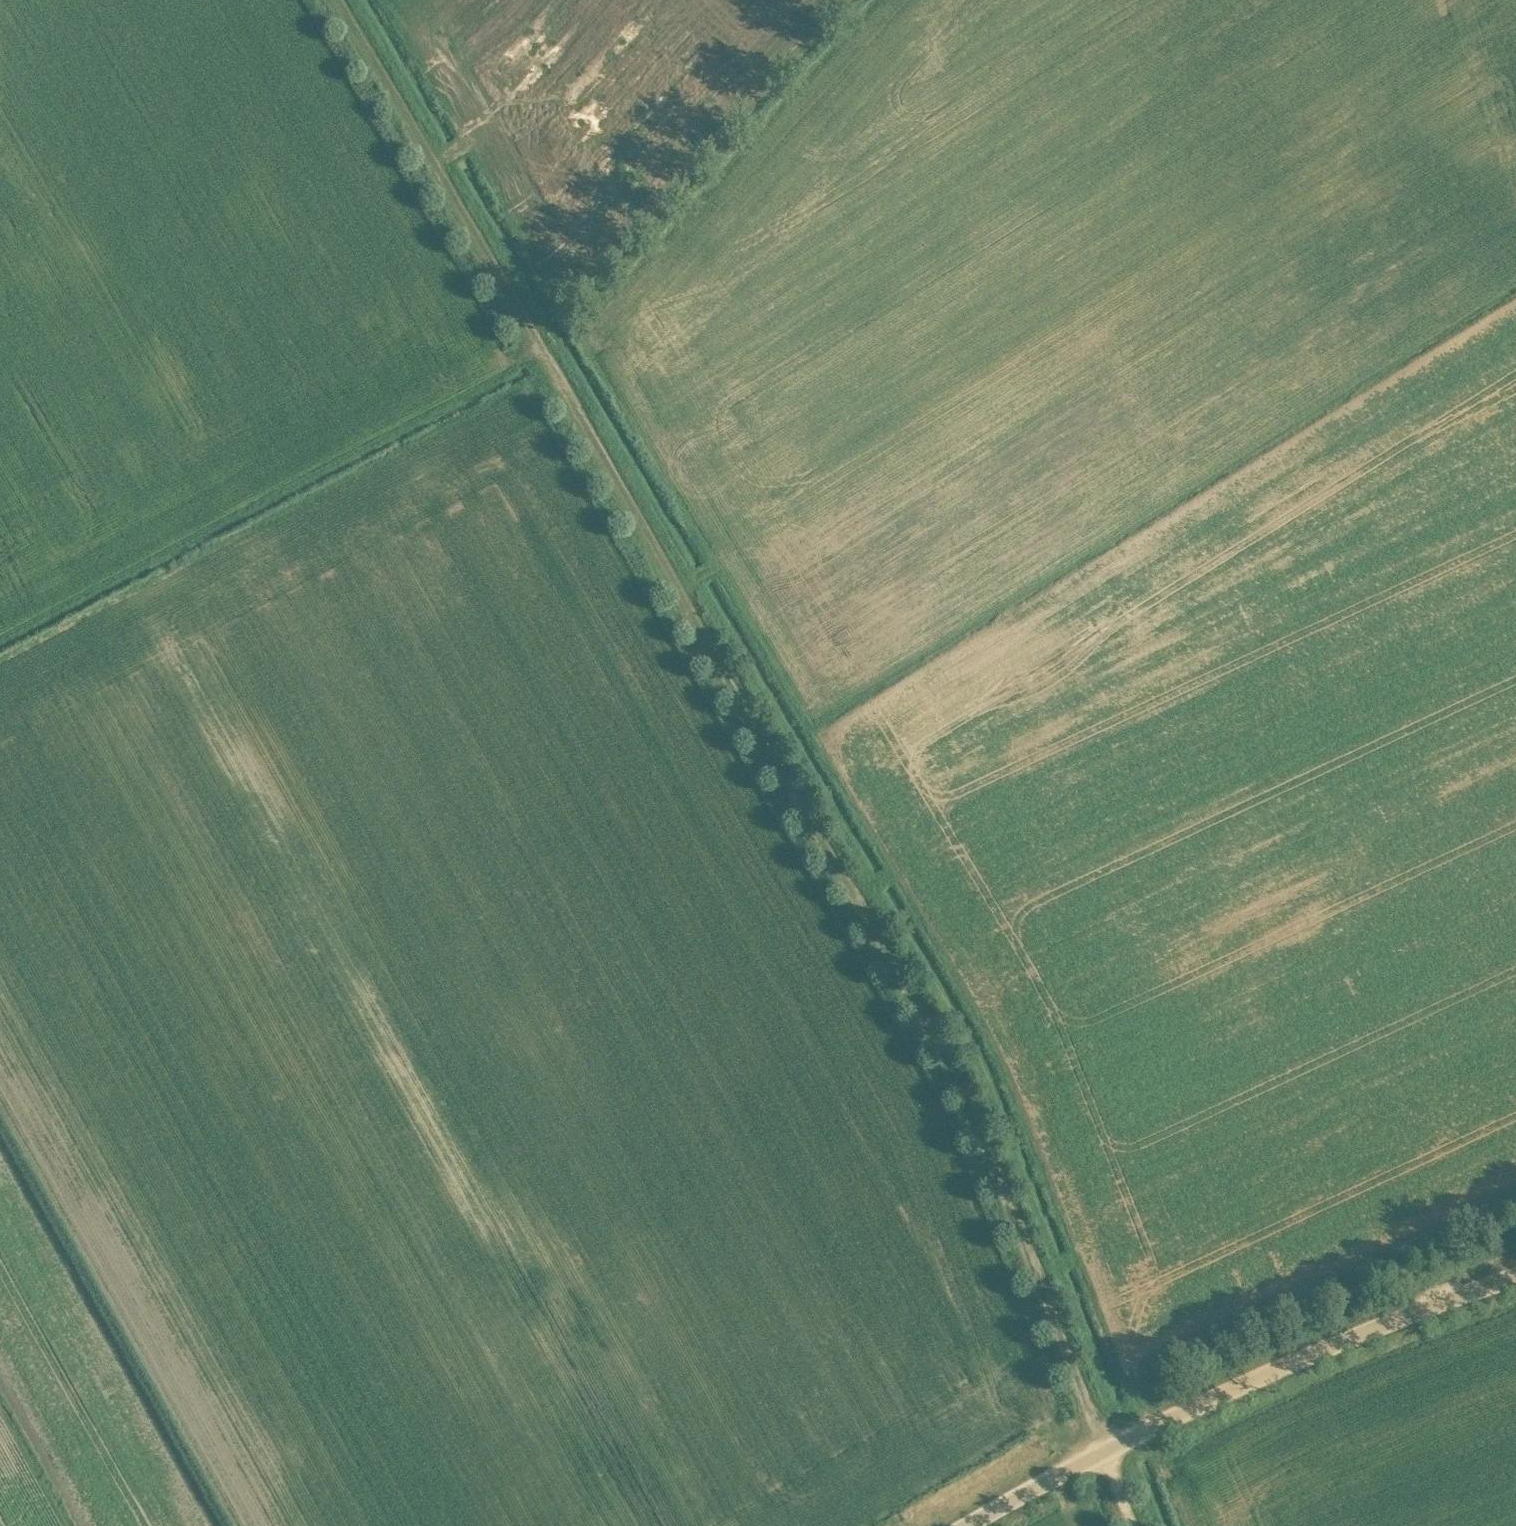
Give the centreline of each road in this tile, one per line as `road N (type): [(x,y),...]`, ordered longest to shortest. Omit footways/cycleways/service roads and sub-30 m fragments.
road 1 (track): [(336,0),(976,1107),(1103,1438)]
road 2 (unclassified): [(949,1525),(1103,1438),(1515,1279)]

